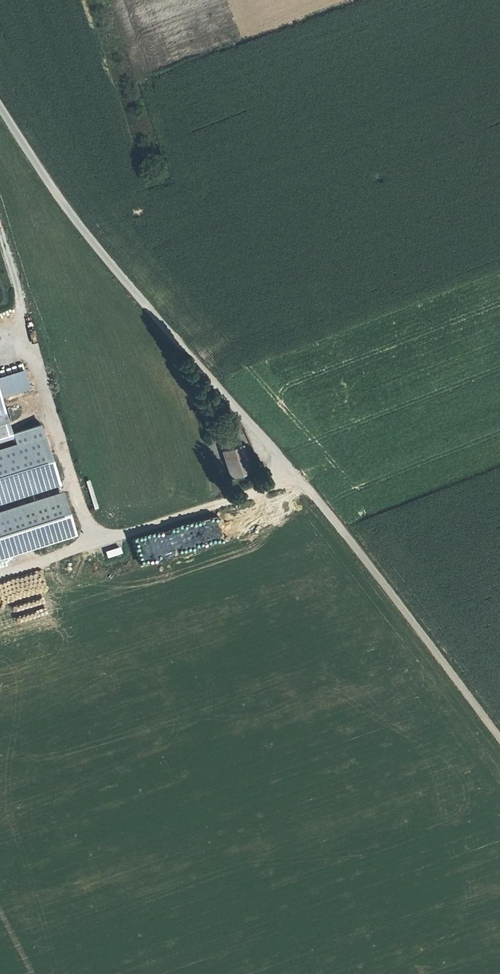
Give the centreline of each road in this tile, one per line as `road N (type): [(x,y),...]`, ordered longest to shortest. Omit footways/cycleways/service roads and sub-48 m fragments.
road 1 (track): [(297,477),(63,211),(0,111)]
road 2 (track): [(499,740),(297,477)]
road 3 (track): [(0,578),(297,477)]

